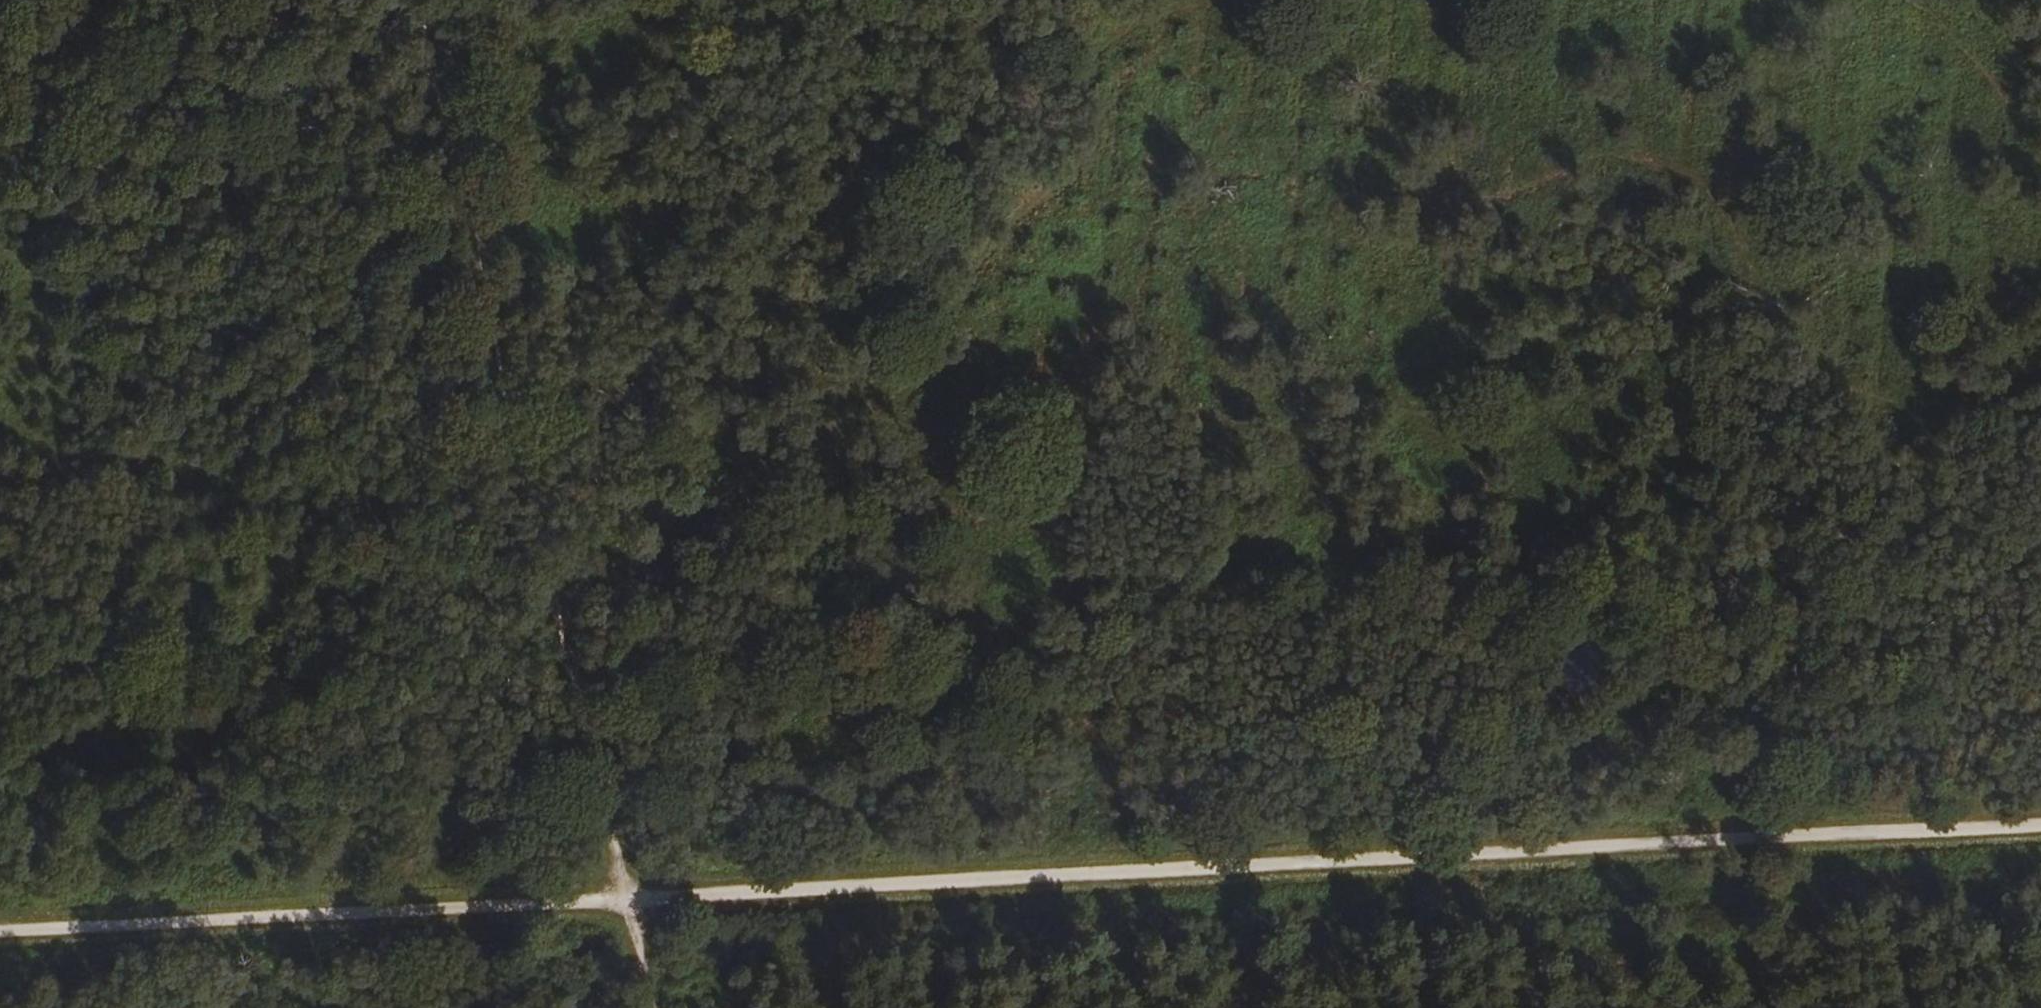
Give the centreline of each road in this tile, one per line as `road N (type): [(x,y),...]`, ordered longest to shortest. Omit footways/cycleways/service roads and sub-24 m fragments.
road 1 (track): [(632,903),(2040,829)]
road 2 (track): [(632,903),(424,0)]
road 3 (track): [(0,936),(632,903)]

